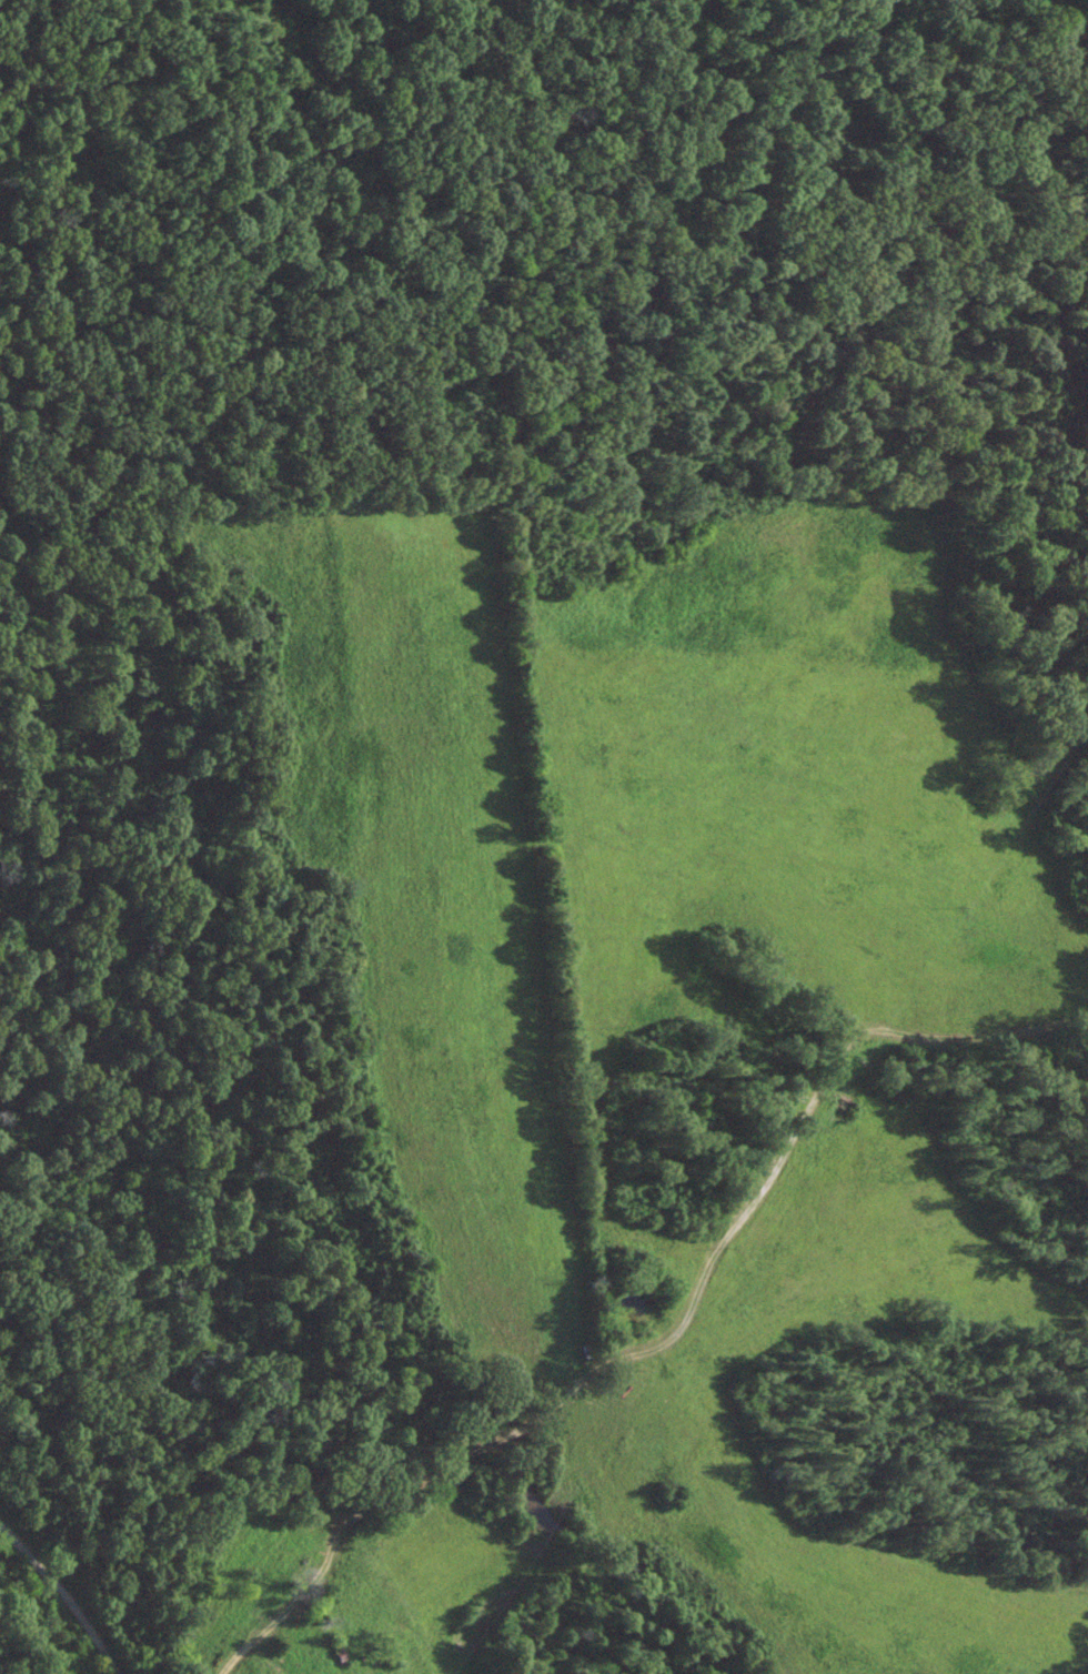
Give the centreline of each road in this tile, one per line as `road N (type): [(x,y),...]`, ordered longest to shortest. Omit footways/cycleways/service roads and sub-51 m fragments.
road 1 (residential): [(0,1511),(98,1625),(125,1673)]

